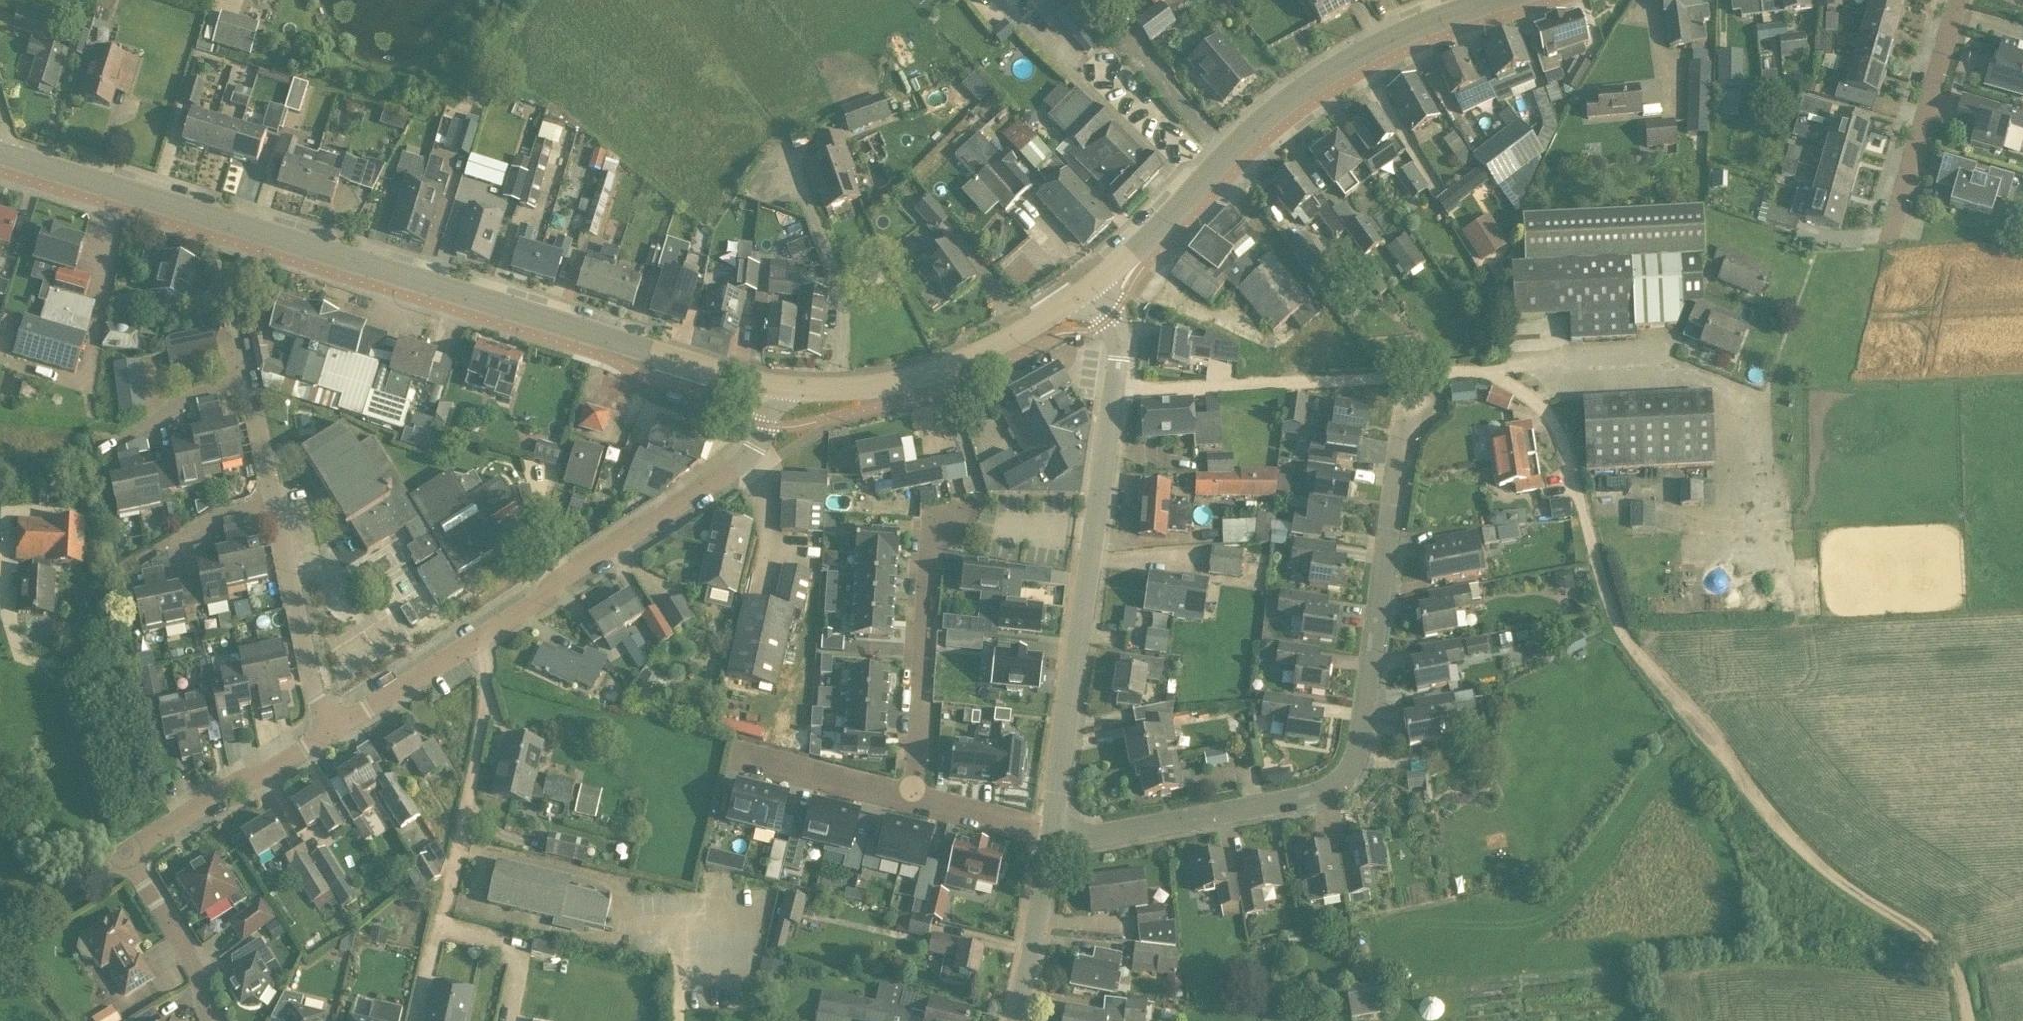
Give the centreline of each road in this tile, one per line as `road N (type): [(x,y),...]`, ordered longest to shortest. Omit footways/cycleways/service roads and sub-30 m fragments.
road 1 (track): [(1513,385),(1552,418),(1618,622),(1659,687),(1804,854),(1943,951),(1968,1020)]
road 2 (secondary): [(703,370),(0,157)]
road 3 (residential): [(1051,833),(1092,838),(1328,782),(1355,733),(1395,487),(1419,398)]
road 4 (secondary): [(1087,290),(1313,81),(1396,37),(1507,0)]
road 5 (tertiary): [(1051,833),(1115,395)]
road 6 (residential): [(1115,395),(1475,373),(1513,385)]
road 7 (residential): [(479,642),(487,687),(469,801),(418,1020)]
road 8 (residential): [(479,642),(742,462),(765,424)]
road 9 (secondary): [(774,388),(848,391),(929,374),(1009,338),(1087,290)]
road 10 (residential): [(913,798),(935,515)]
road 11 (residential): [(1887,235),(1955,0)]
road 12 (residential): [(127,850),(333,731)]
road 13 (residential): [(333,731),(315,697),(275,502)]
road 14 (residential): [(127,850),(199,975),(213,1020)]
road 15 (tertiary): [(1013,1020),(1051,833)]
road 16 (residential): [(913,798),(735,754)]
road 17 (residential): [(333,731),(479,642)]
road 18 (residential): [(0,932),(127,850)]
road 19 (residential): [(141,563),(224,514),(275,502)]
road 20 (residential): [(118,436),(178,397),(249,381)]
road 21 (residential): [(1051,833),(913,798)]
road 22 (residential): [(275,502),(249,381)]

